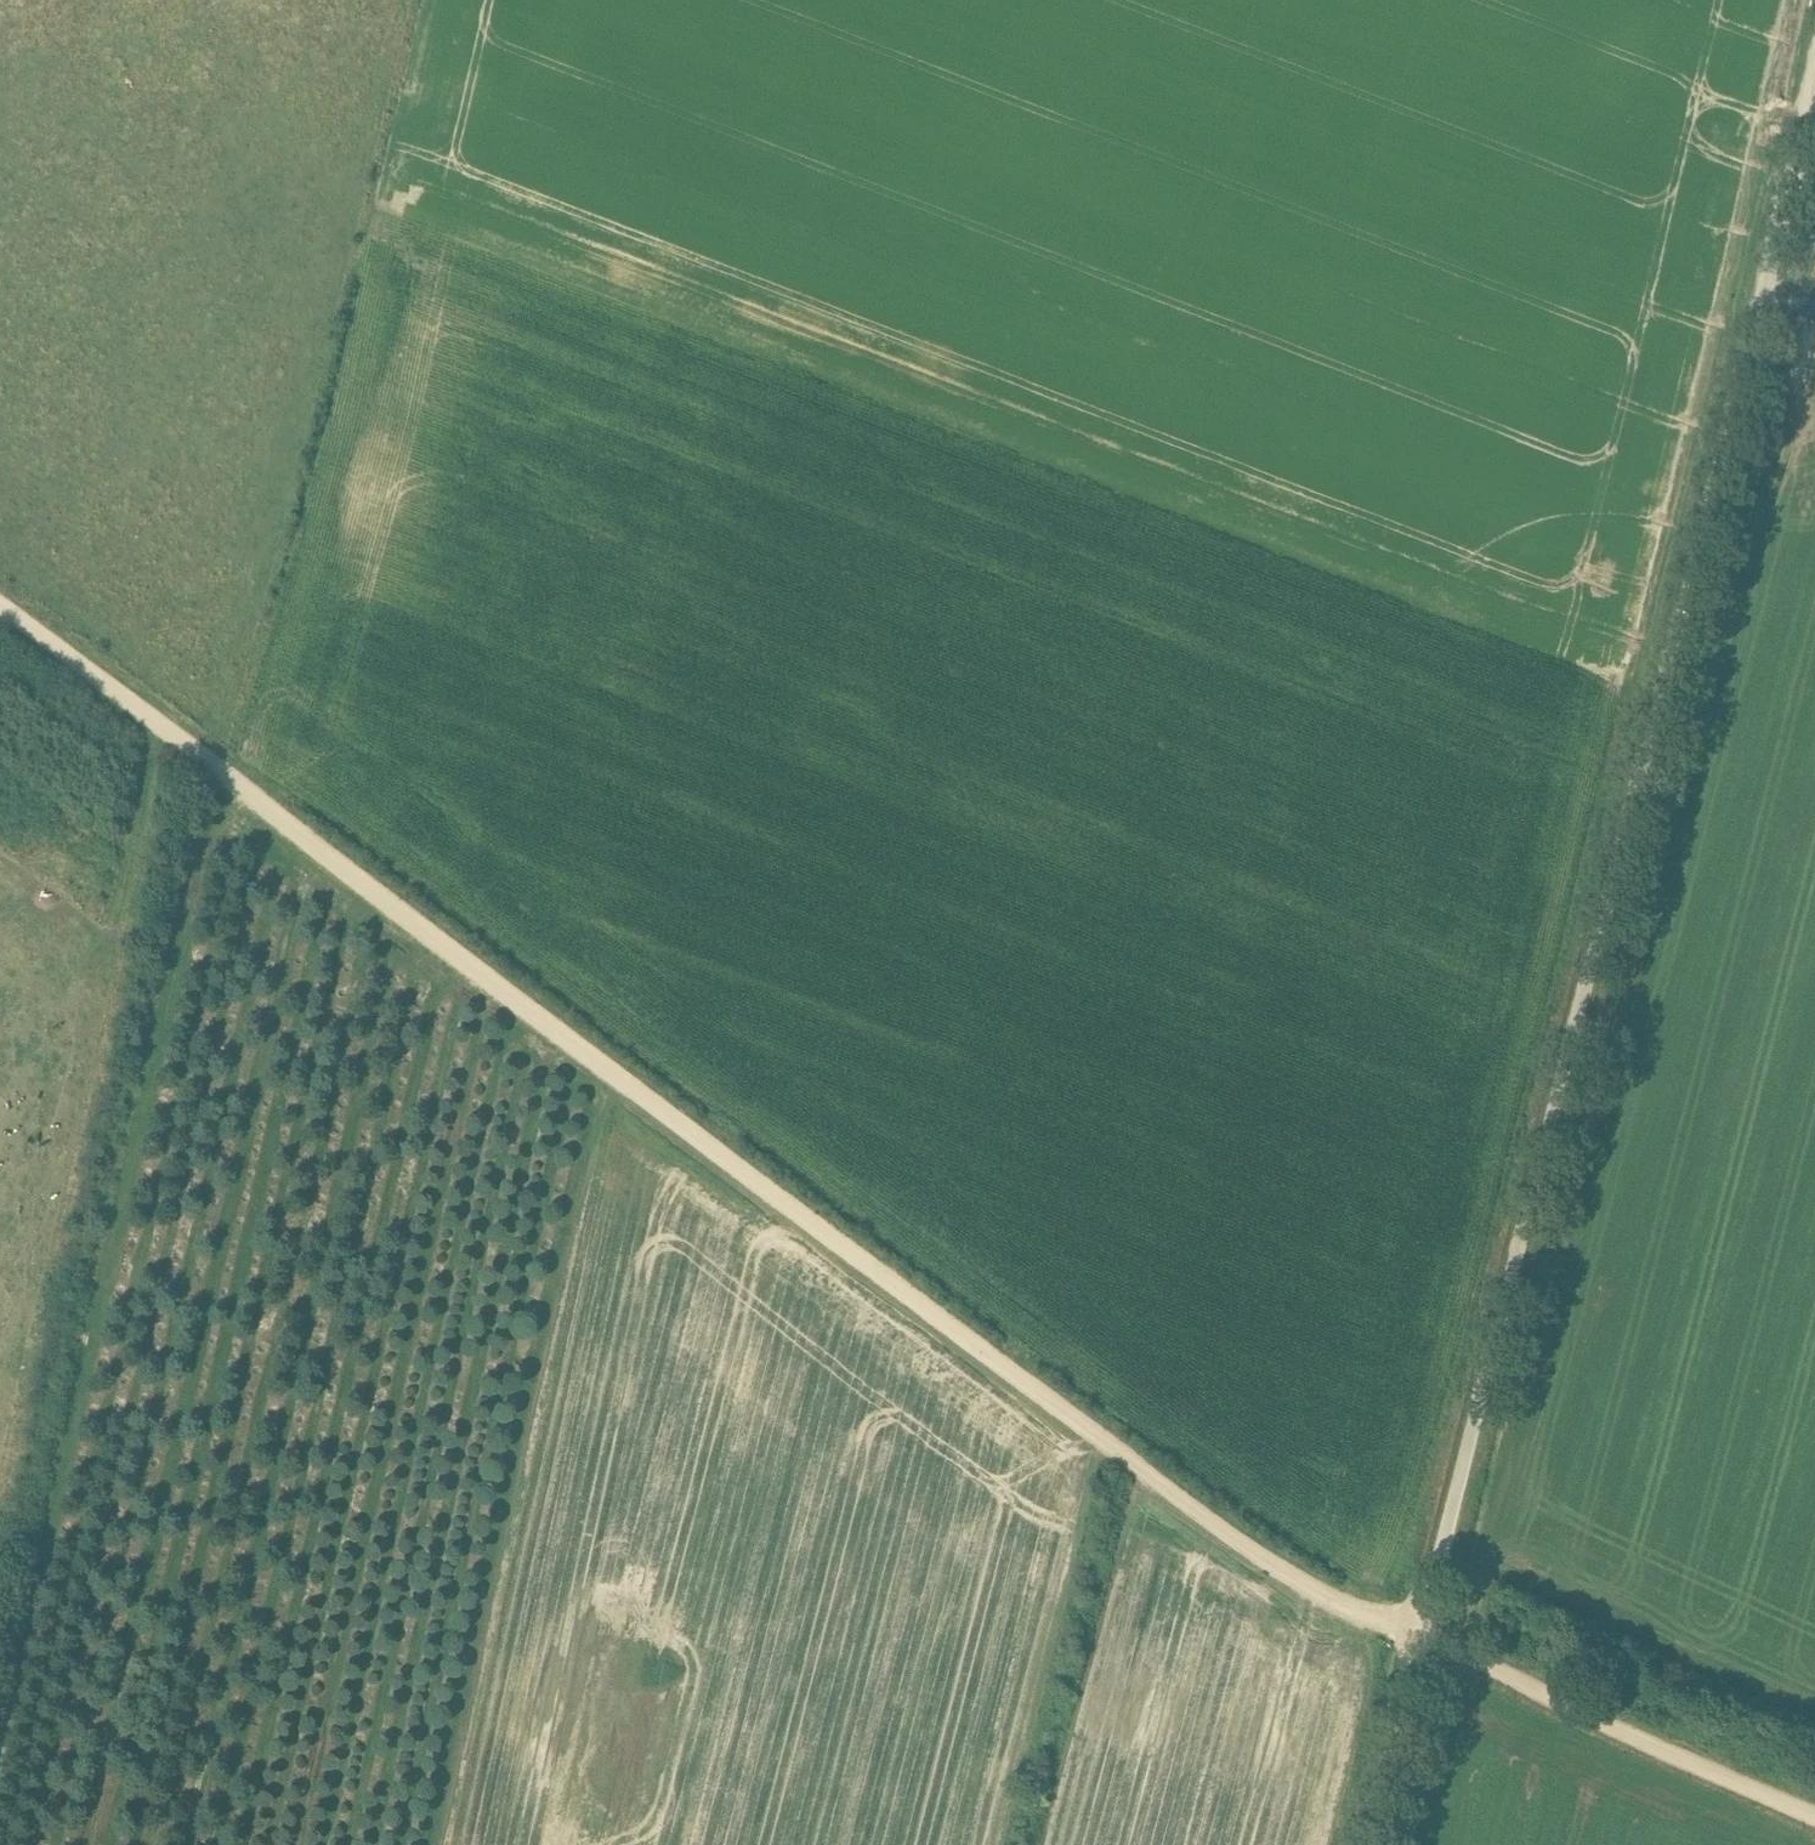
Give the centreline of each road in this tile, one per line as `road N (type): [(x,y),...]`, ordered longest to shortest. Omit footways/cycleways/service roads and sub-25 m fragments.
road 1 (track): [(0,603),(1275,1560),(1814,1808)]
road 2 (unclassified): [(1364,1844),(1719,508),(1814,97)]

